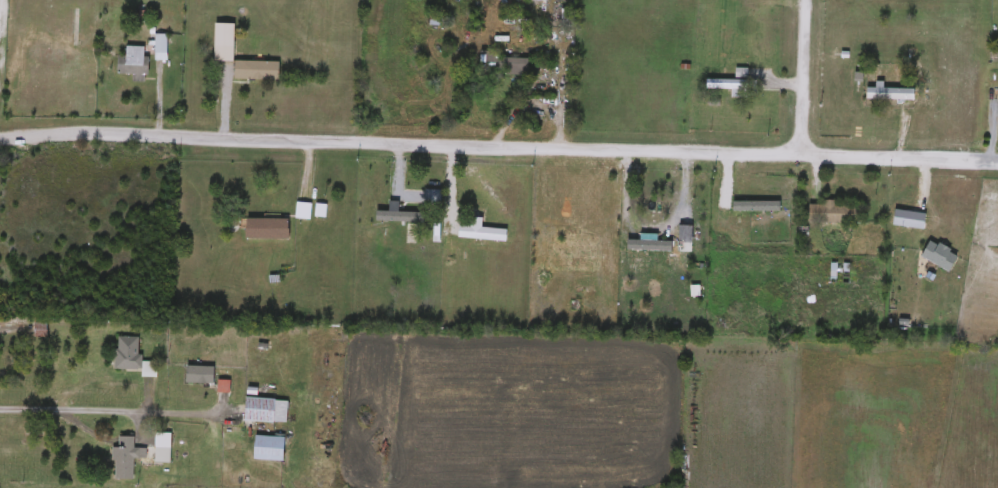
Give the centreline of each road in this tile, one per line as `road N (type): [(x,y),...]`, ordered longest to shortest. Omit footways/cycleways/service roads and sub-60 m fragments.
road 1 (residential): [(997,149),(0,127)]
road 2 (residential): [(802,0),(799,144)]

